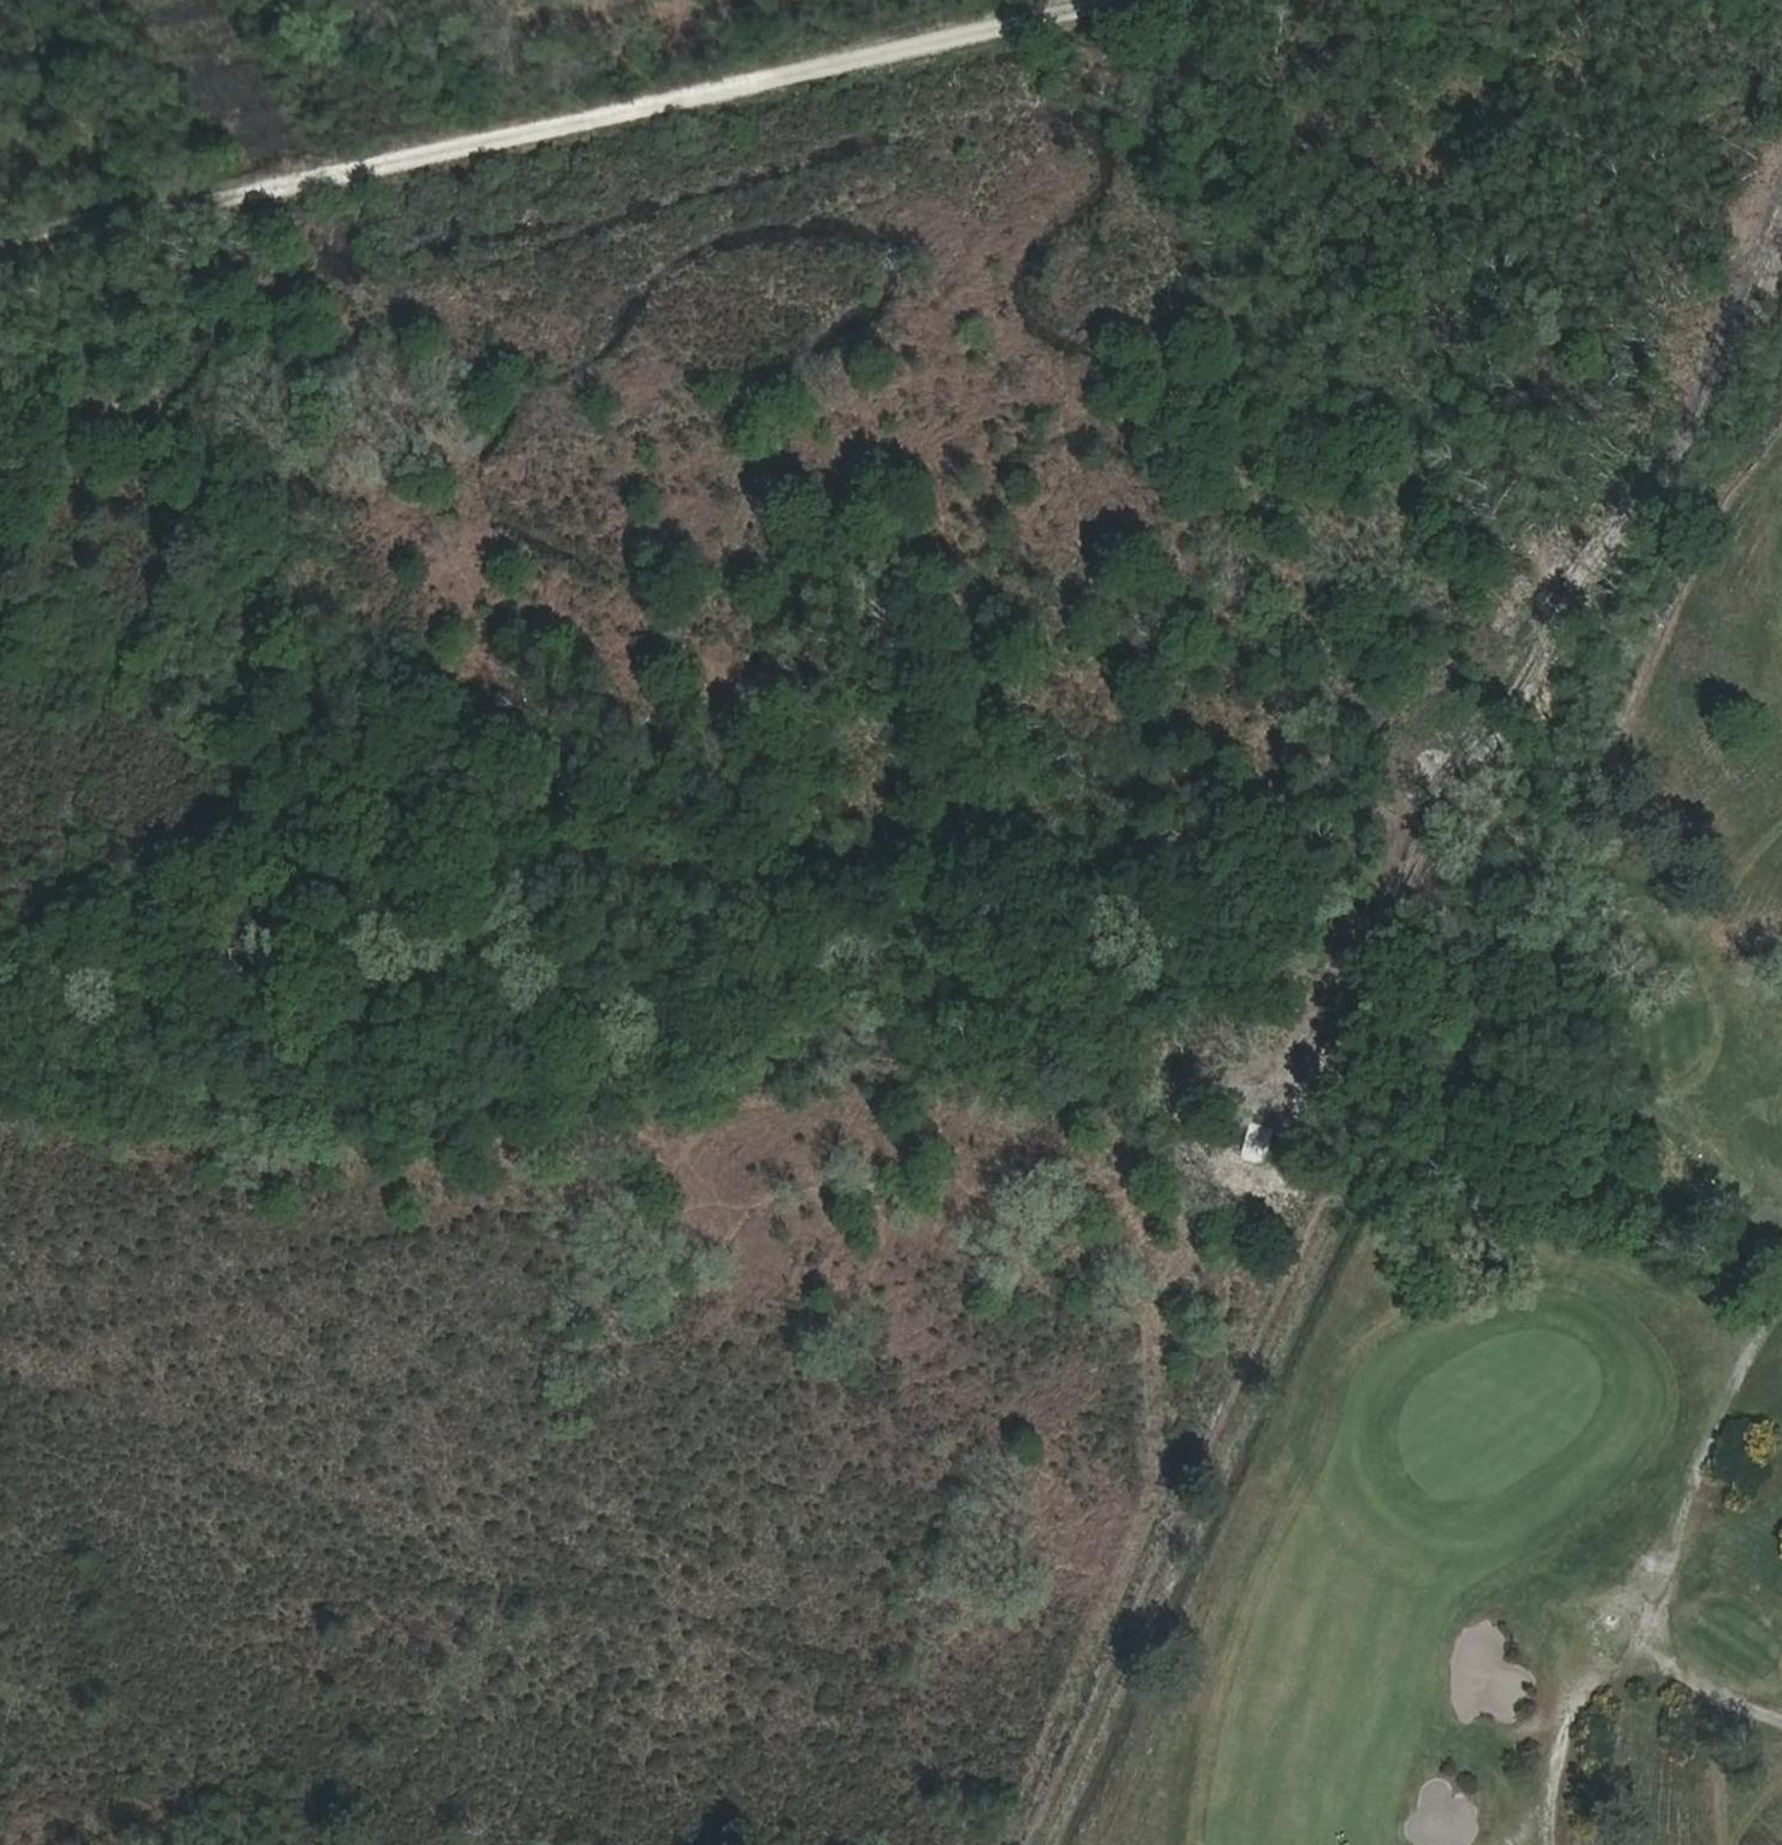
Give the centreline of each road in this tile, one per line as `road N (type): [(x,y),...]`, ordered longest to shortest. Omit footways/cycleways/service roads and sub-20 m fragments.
road 1 (track): [(0,248),(1146,0)]

